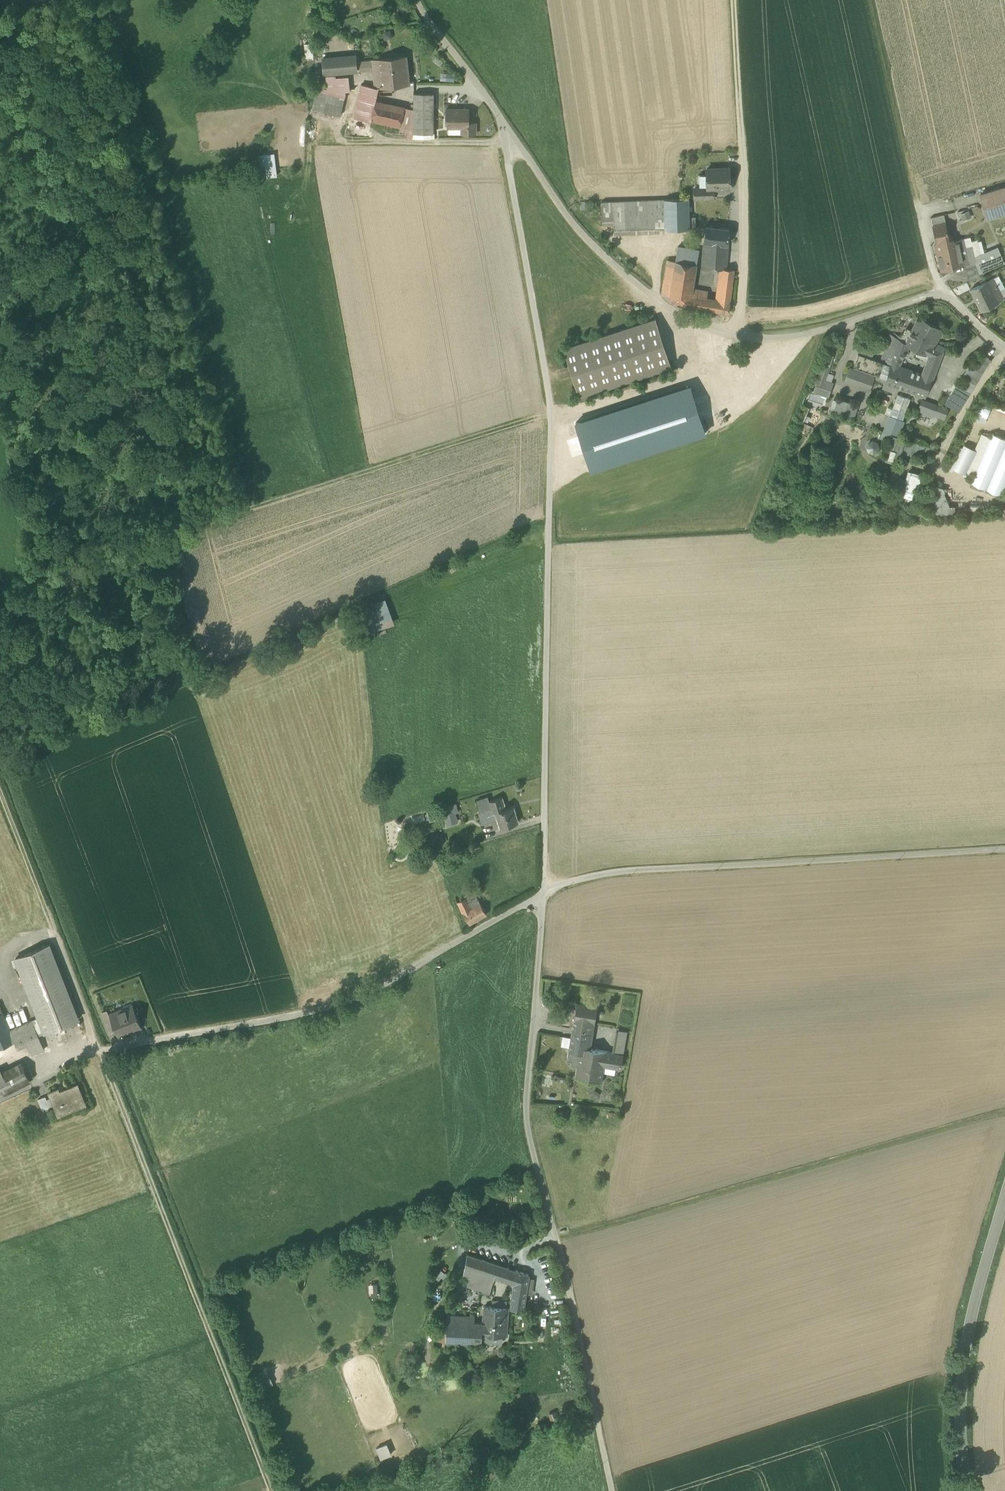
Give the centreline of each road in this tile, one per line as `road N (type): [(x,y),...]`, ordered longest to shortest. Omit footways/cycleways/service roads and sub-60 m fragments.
road 1 (residential): [(501,119),(551,411),(543,892)]
road 2 (track): [(0,793),(270,1490)]
road 3 (residential): [(543,892),(526,1113),(611,1490)]
road 4 (residential): [(501,119),(596,247),(653,298),(712,331),(796,335),(941,292)]
road 5 (residential): [(100,1050),(284,1018),(369,992),(543,892)]
road 6 (unclassified): [(1004,848),(612,871),(543,892)]
road 7 (track): [(557,1239),(1004,1113)]
road 8 (track): [(733,335),(744,266),(733,0)]
road 9 (secondary): [(969,1490),(960,1425),(971,1321),(1004,1204)]
road 10 (track): [(921,212),(872,0)]
road 11 (residential): [(415,0),(501,119)]

